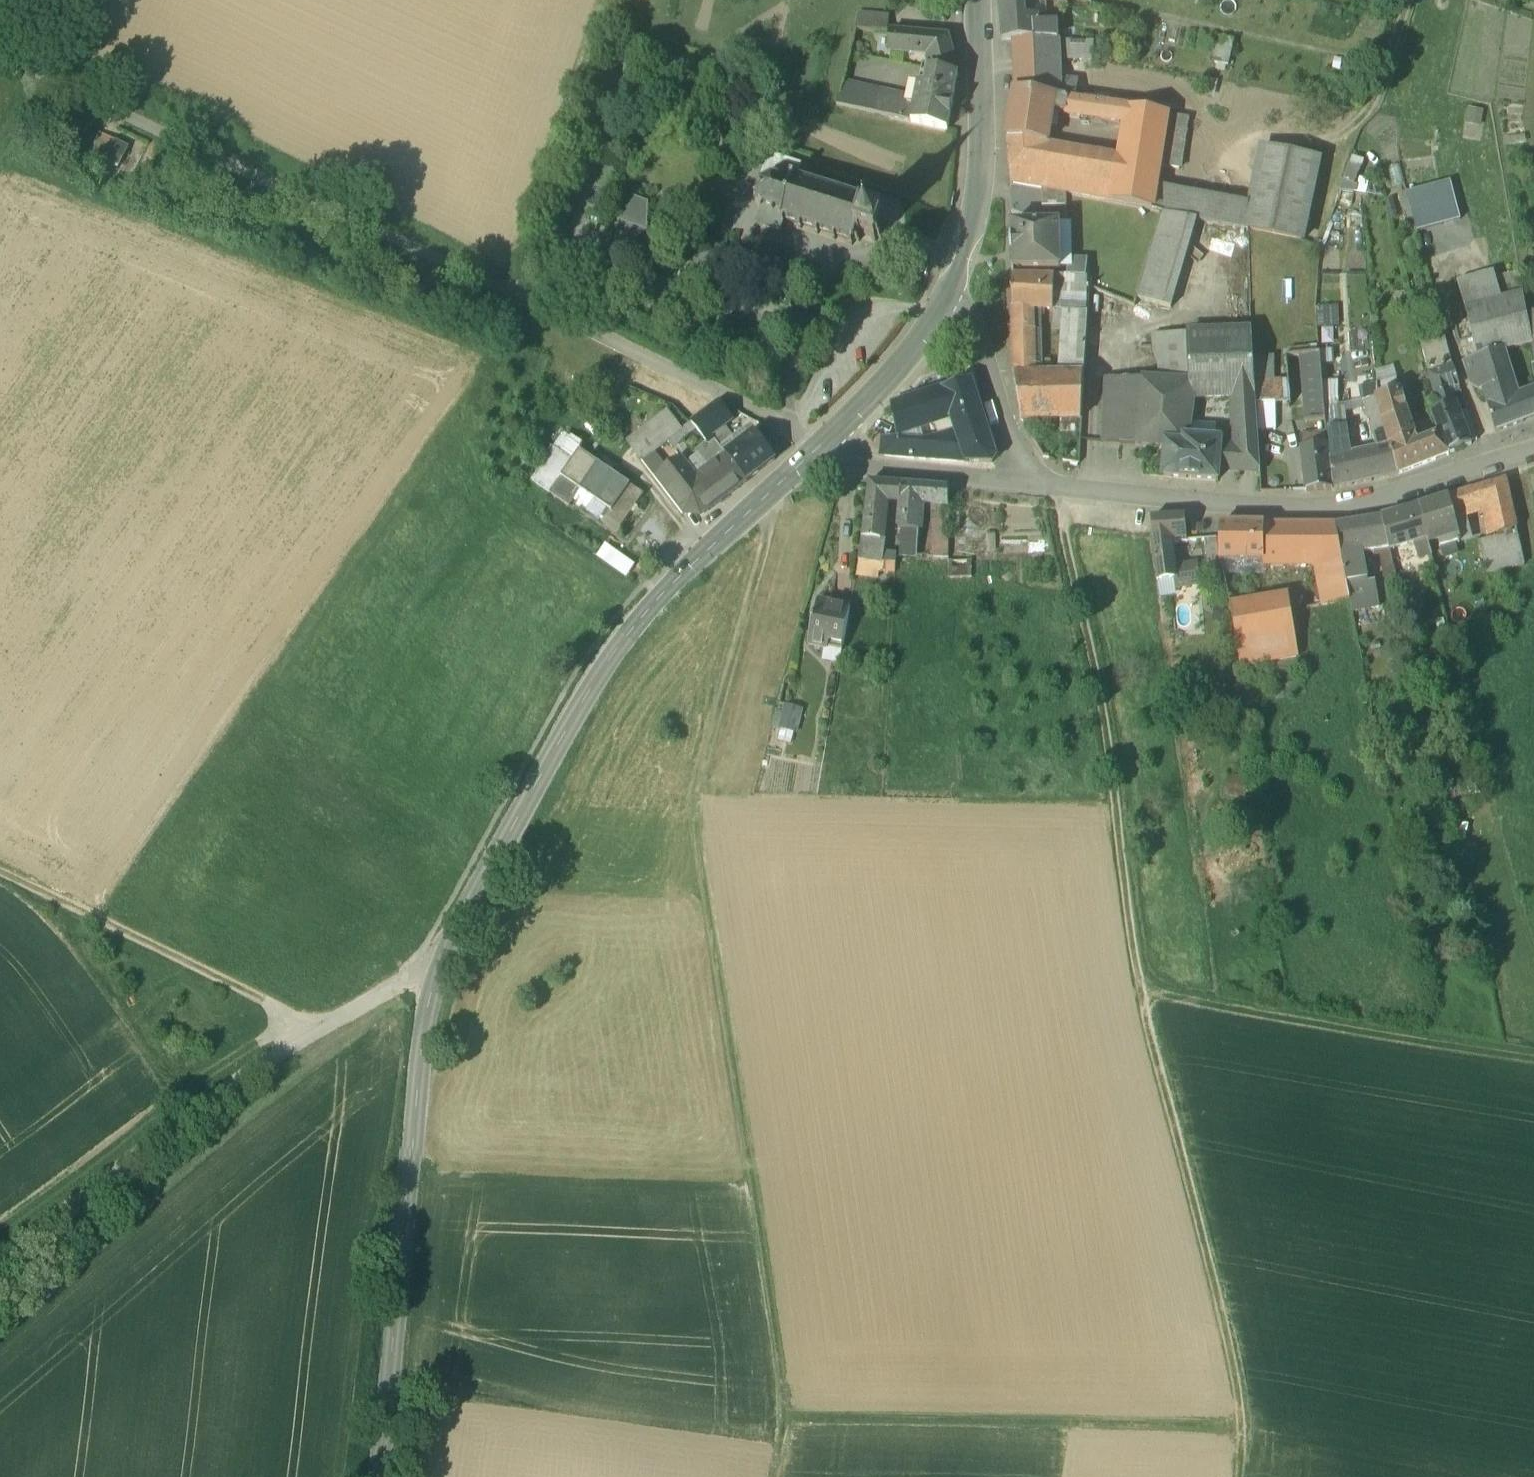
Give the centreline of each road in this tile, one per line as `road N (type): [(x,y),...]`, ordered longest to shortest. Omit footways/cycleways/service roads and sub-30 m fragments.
road 1 (track): [(763,499),(768,522),(732,714),(694,808),(781,1416),(769,1476)]
road 2 (track): [(821,441),(0,56)]
road 3 (secondary): [(435,972),(614,653),(686,567),(821,441)]
road 4 (track): [(435,972),(319,1026),(185,1113),(0,1253)]
road 5 (residential): [(1533,458),(1340,507),(1238,511),(1024,486)]
road 6 (secondary): [(435,972),(378,1476)]
road 7 (track): [(1247,1429),(781,1416)]
road 8 (track): [(1141,989),(1533,1059)]
road 9 (track): [(319,1026),(0,875)]
road 10 (secondary): [(946,298),(974,212),(981,0)]
road 11 (track): [(1423,0),(1386,105),(1351,145),(1329,151),(1239,132)]
road 12 (track): [(772,1458),(519,1426)]
road 13 (residential): [(821,441),(875,471),(1024,486)]
road 14 (residential): [(946,298),(975,332),(1024,486)]
road 15 (secondary): [(821,441),(902,364),(946,298)]

